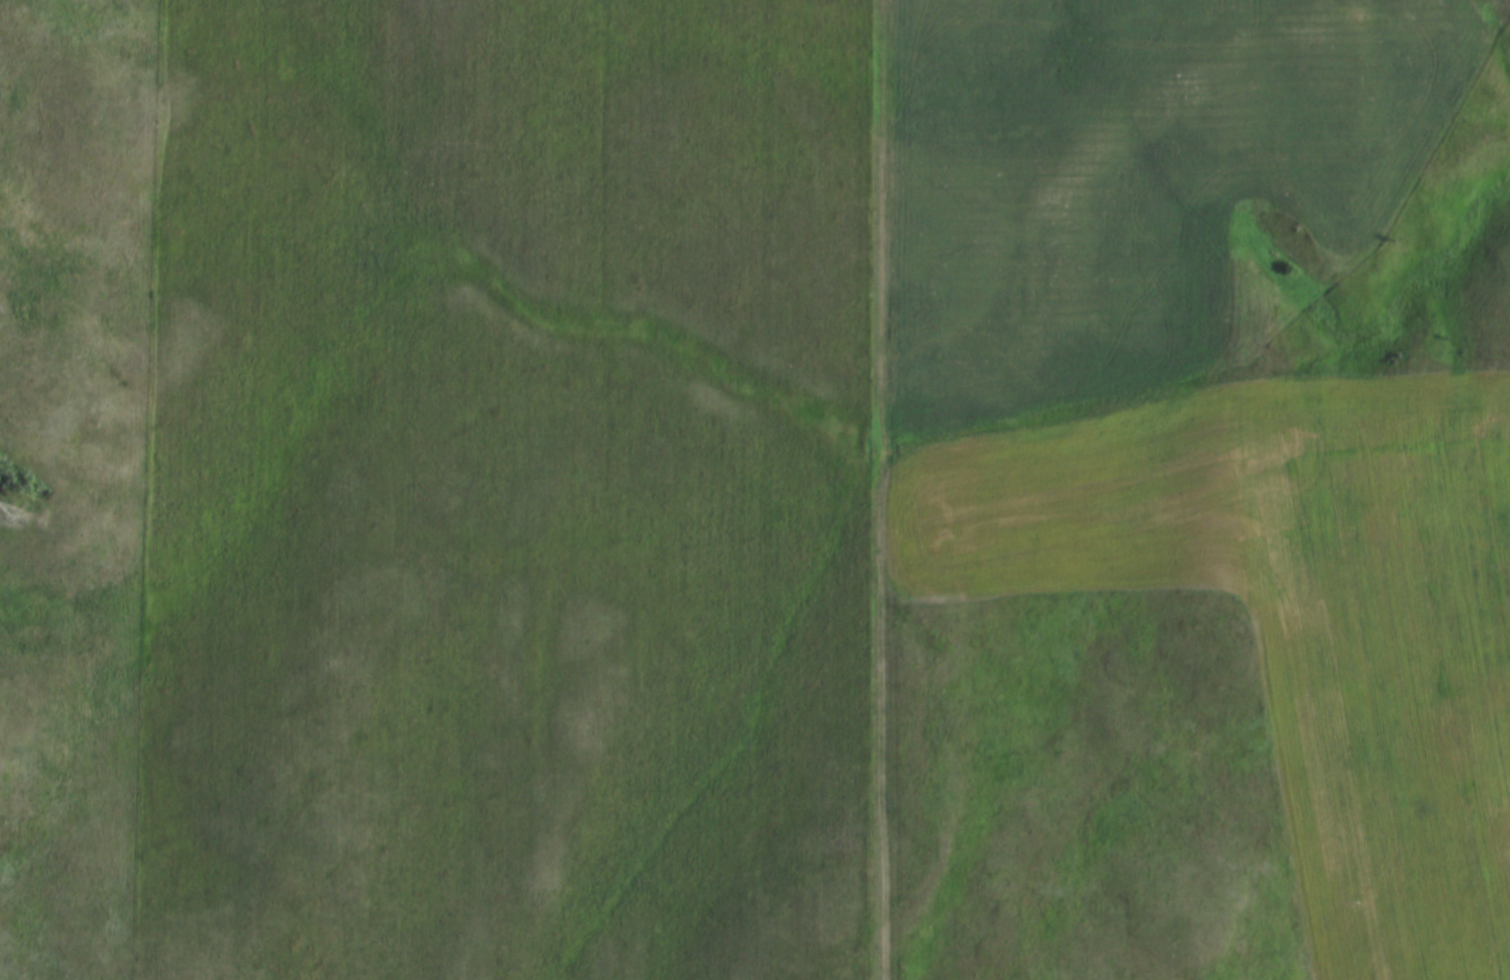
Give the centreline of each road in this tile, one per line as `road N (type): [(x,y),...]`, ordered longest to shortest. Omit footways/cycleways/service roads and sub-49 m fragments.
road 1 (track): [(1509,363),(1319,375),(1269,360),(1082,0)]

